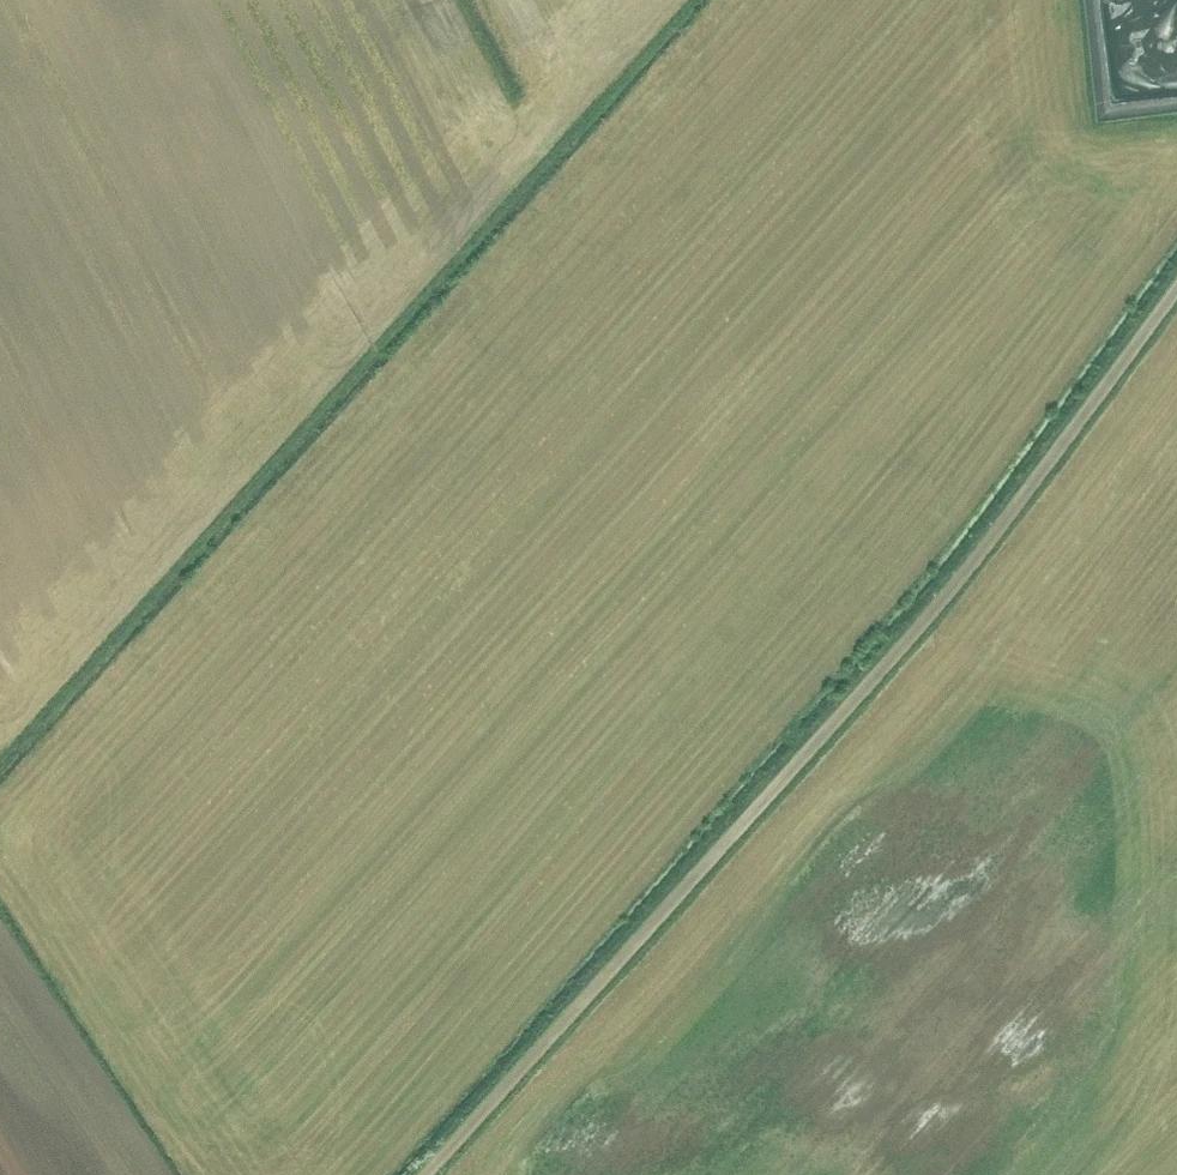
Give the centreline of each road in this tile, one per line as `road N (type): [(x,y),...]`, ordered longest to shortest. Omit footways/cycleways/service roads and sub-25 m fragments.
road 1 (track): [(421,1174),(916,625),(1176,291)]

